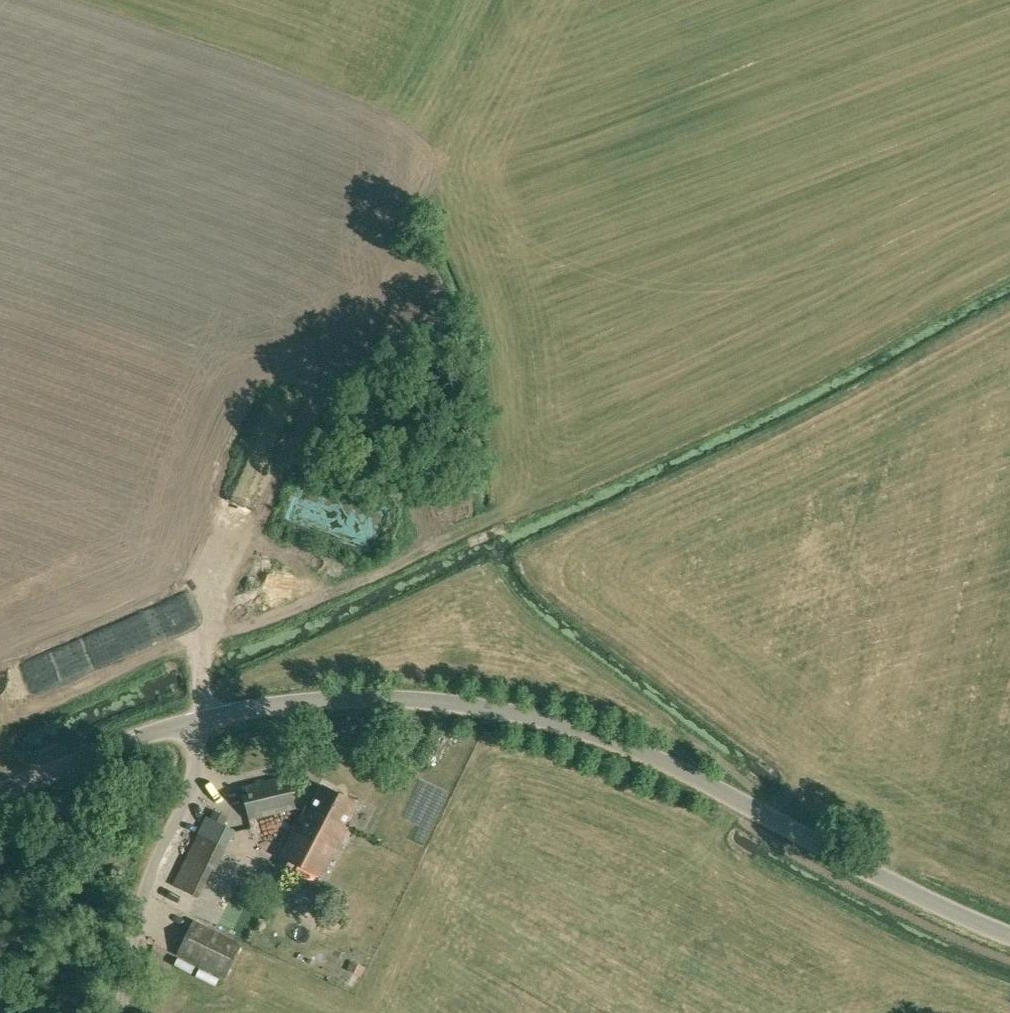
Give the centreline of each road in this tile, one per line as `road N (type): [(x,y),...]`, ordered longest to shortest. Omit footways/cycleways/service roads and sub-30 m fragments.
road 1 (unclassified): [(200,722),(298,704),(413,699),(556,724),(699,780),(890,884),(1009,938)]
road 2 (track): [(220,608),(276,479),(372,205),(470,0)]
road 3 (unclassified): [(127,1012),(159,853),(197,775),(200,722)]
road 4 (track): [(0,960),(92,864),(177,817)]
road 5 (unclassified): [(0,795),(113,746),(200,722)]

